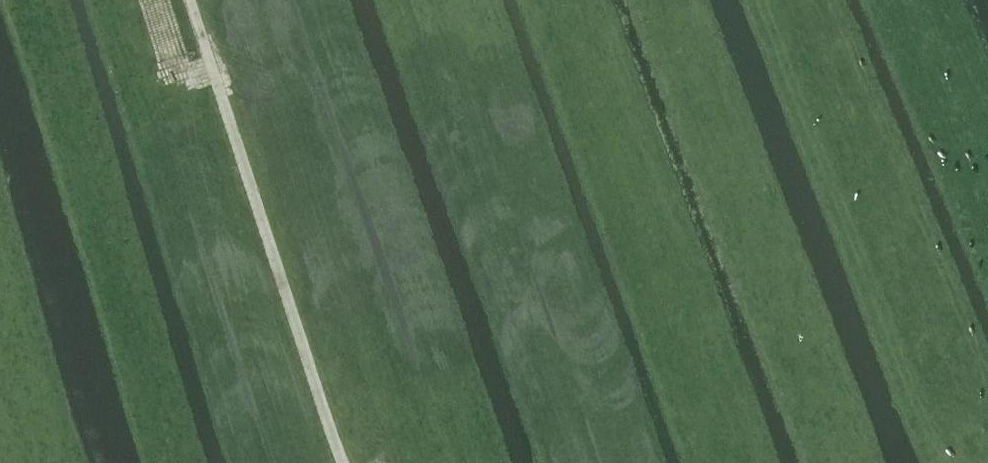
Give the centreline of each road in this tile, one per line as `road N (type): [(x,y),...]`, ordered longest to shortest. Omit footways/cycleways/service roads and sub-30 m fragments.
road 1 (track): [(340,462),(190,0)]

